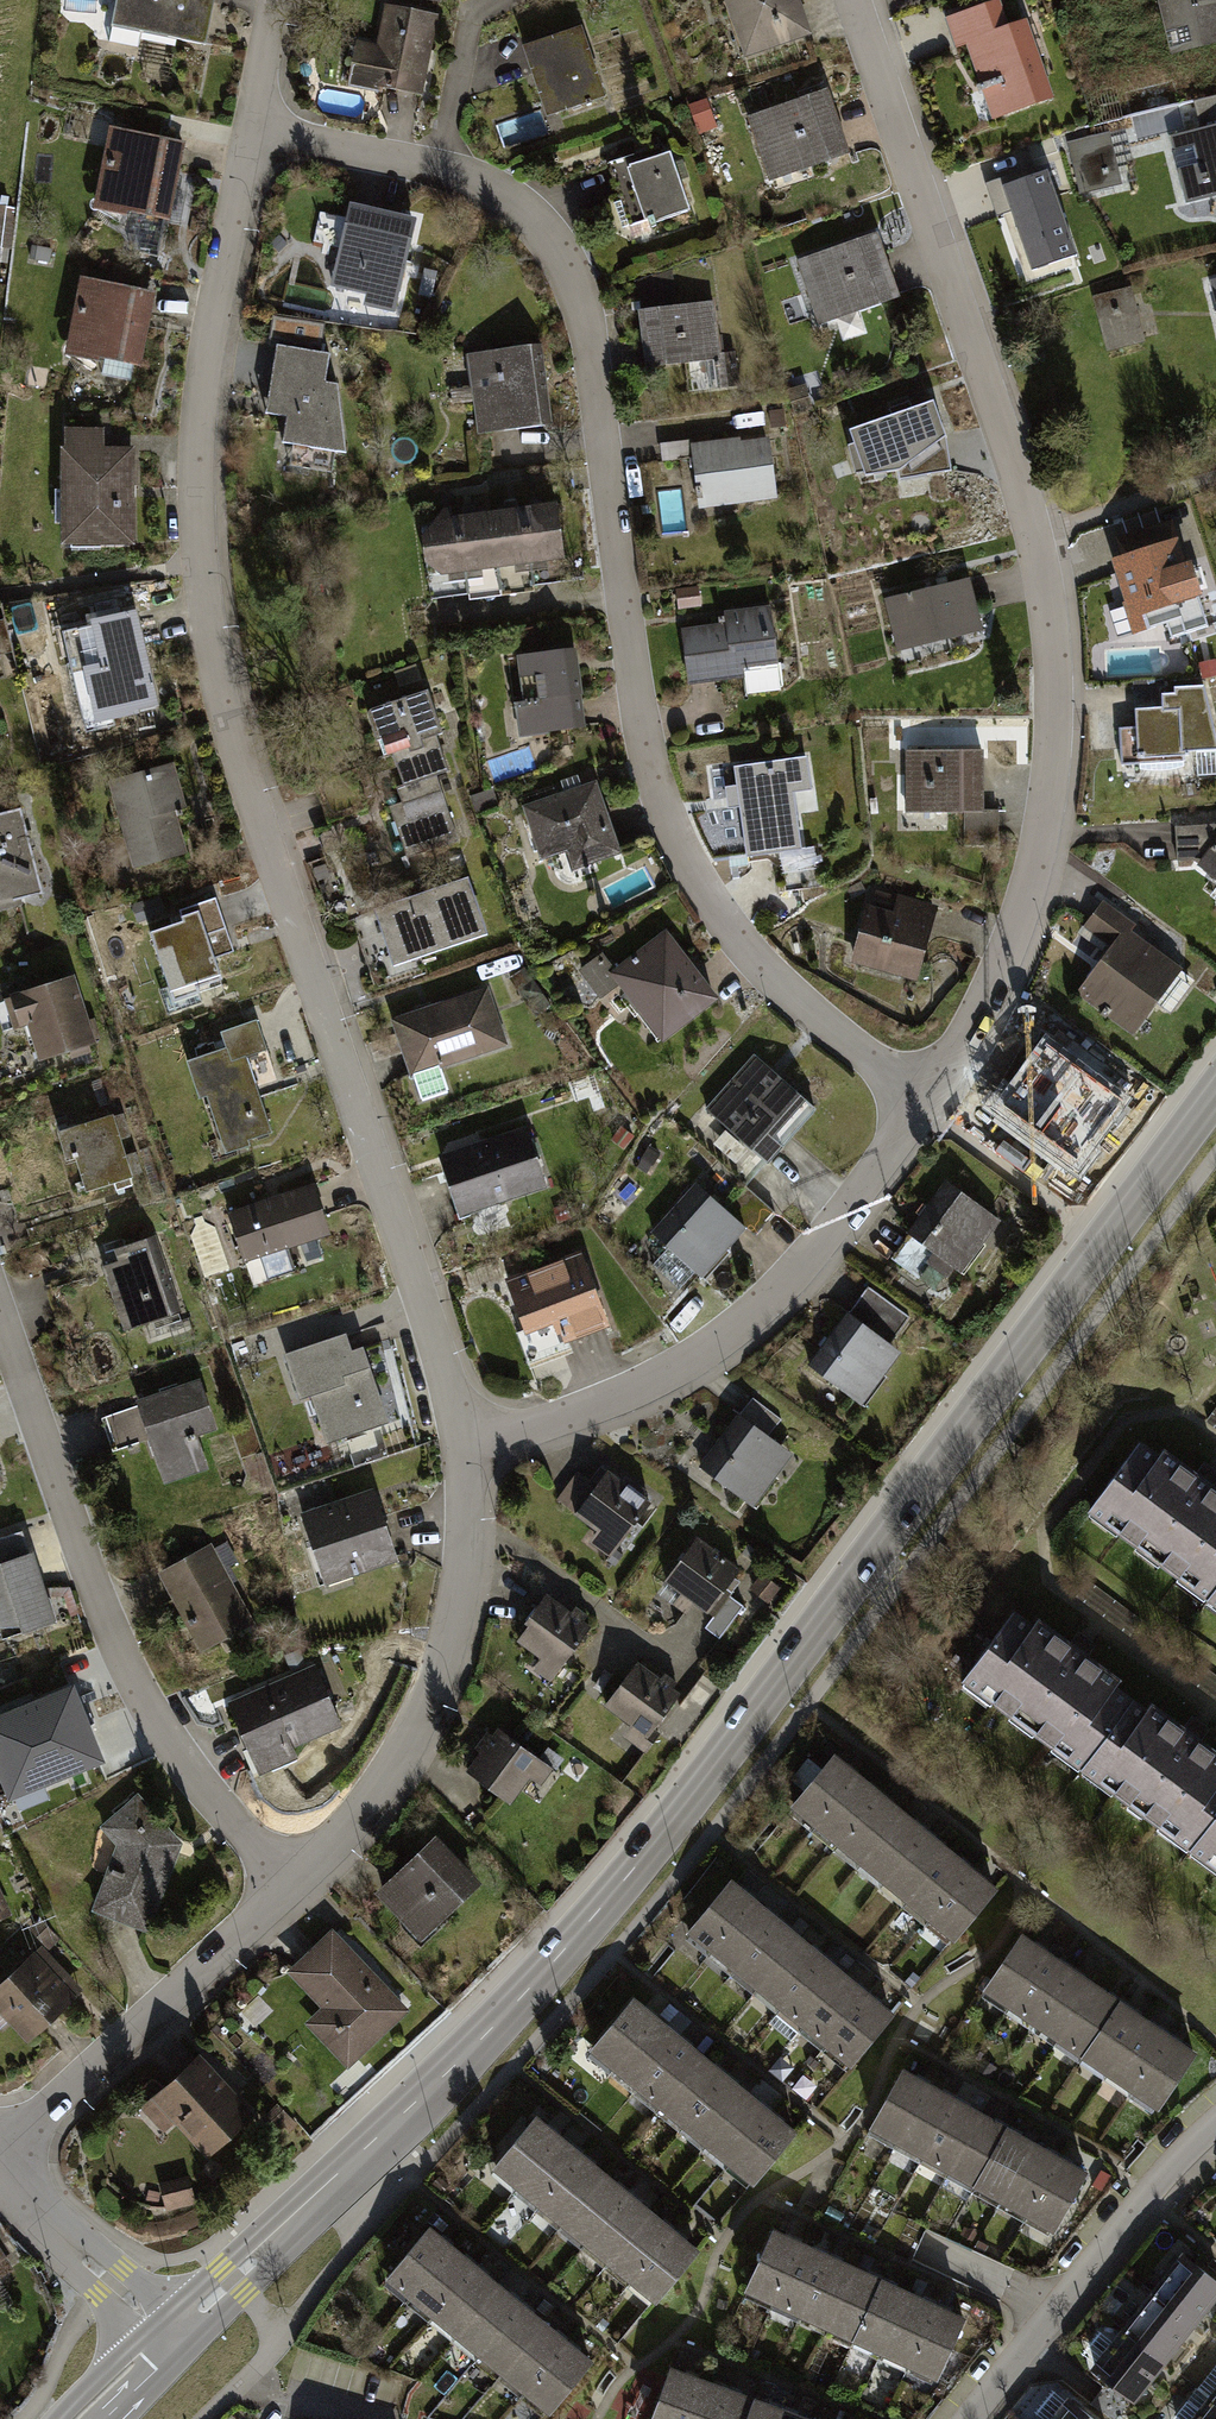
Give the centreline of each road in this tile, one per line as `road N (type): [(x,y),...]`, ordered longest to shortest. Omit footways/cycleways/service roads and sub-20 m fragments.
road 1 (tertiary): [(171,2338),(453,2064),(678,1816),(1215,1091)]
road 2 (residential): [(255,128),(201,375),(196,481),(207,622),(274,865),(397,1206),(464,1436)]
road 3 (residential): [(255,128),(437,167),(501,192),(538,218),(568,262),(580,293),(639,713),(666,814),(708,896),(763,969),(929,1110)]
road 4 (residential): [(852,0),(1023,483),(1036,532),(1055,706),(1038,872),(929,1110)]
road 5 (residential): [(0,1310),(142,1693),(176,1751),(292,1883)]
road 6 (residential): [(929,1110),(771,1309),(668,1376),(531,1425),(464,1436)]
road 7 (residential): [(464,1436),(461,1608),(424,1726),(374,1806),(292,1883)]
road 8 (residential): [(292,1883),(0,2158)]
road 9 (residential): [(962,2418),(1017,2344),(1215,2130)]
road 10 (residential): [(0,2167),(171,2338)]
road 11 (residential): [(279,0),(255,128)]

